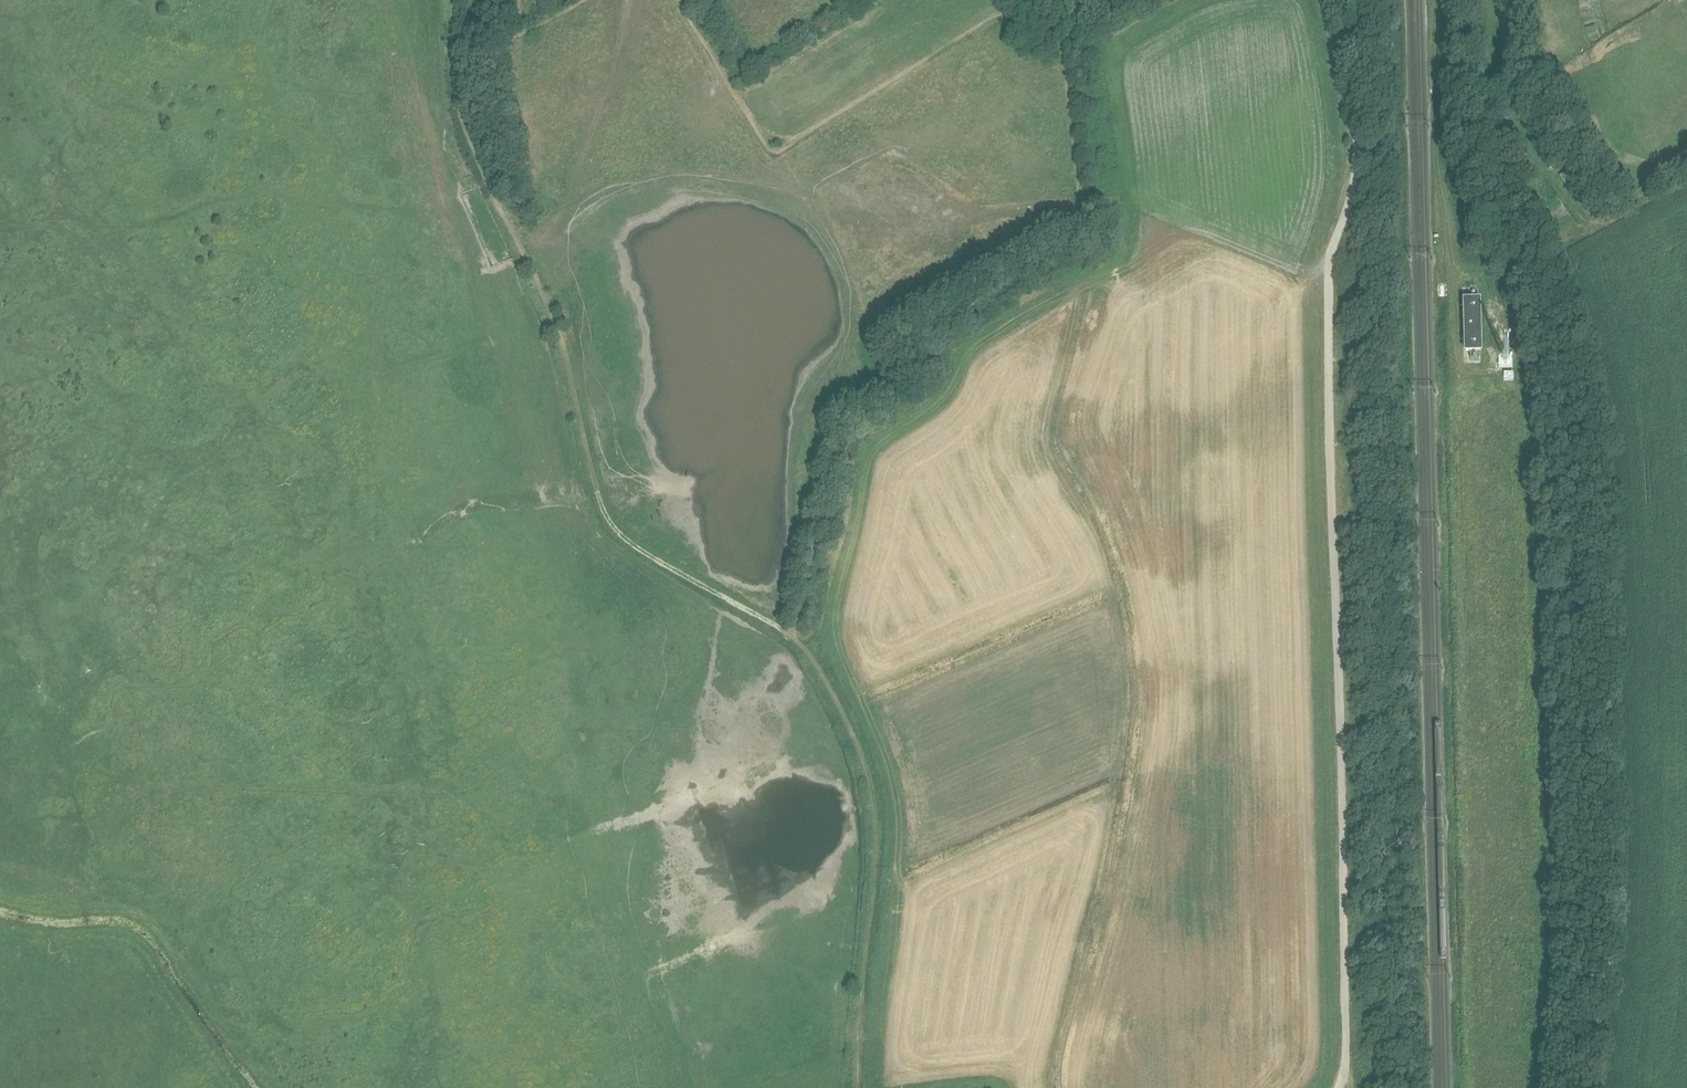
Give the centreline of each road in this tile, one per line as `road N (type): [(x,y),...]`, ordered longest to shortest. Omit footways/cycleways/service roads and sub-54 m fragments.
road 1 (track): [(1359,0),(1352,197),(1329,283),(1344,1076)]
road 2 (track): [(789,636),(828,439),(848,414),(910,382),(903,329),(1074,225),(1073,36)]
road 3 (track): [(789,636),(611,527),(569,344),(490,175)]
road 4 (track): [(1434,0),(1436,157),(1454,291),(1455,369),(1465,377),(1492,369),(1498,346),(1492,303),(1460,268)]
road 5 (track): [(1073,36),(1023,33),(998,15),(776,153),(678,0)]
road 6 (track): [(850,735),(864,777),(875,884),(858,1087)]

